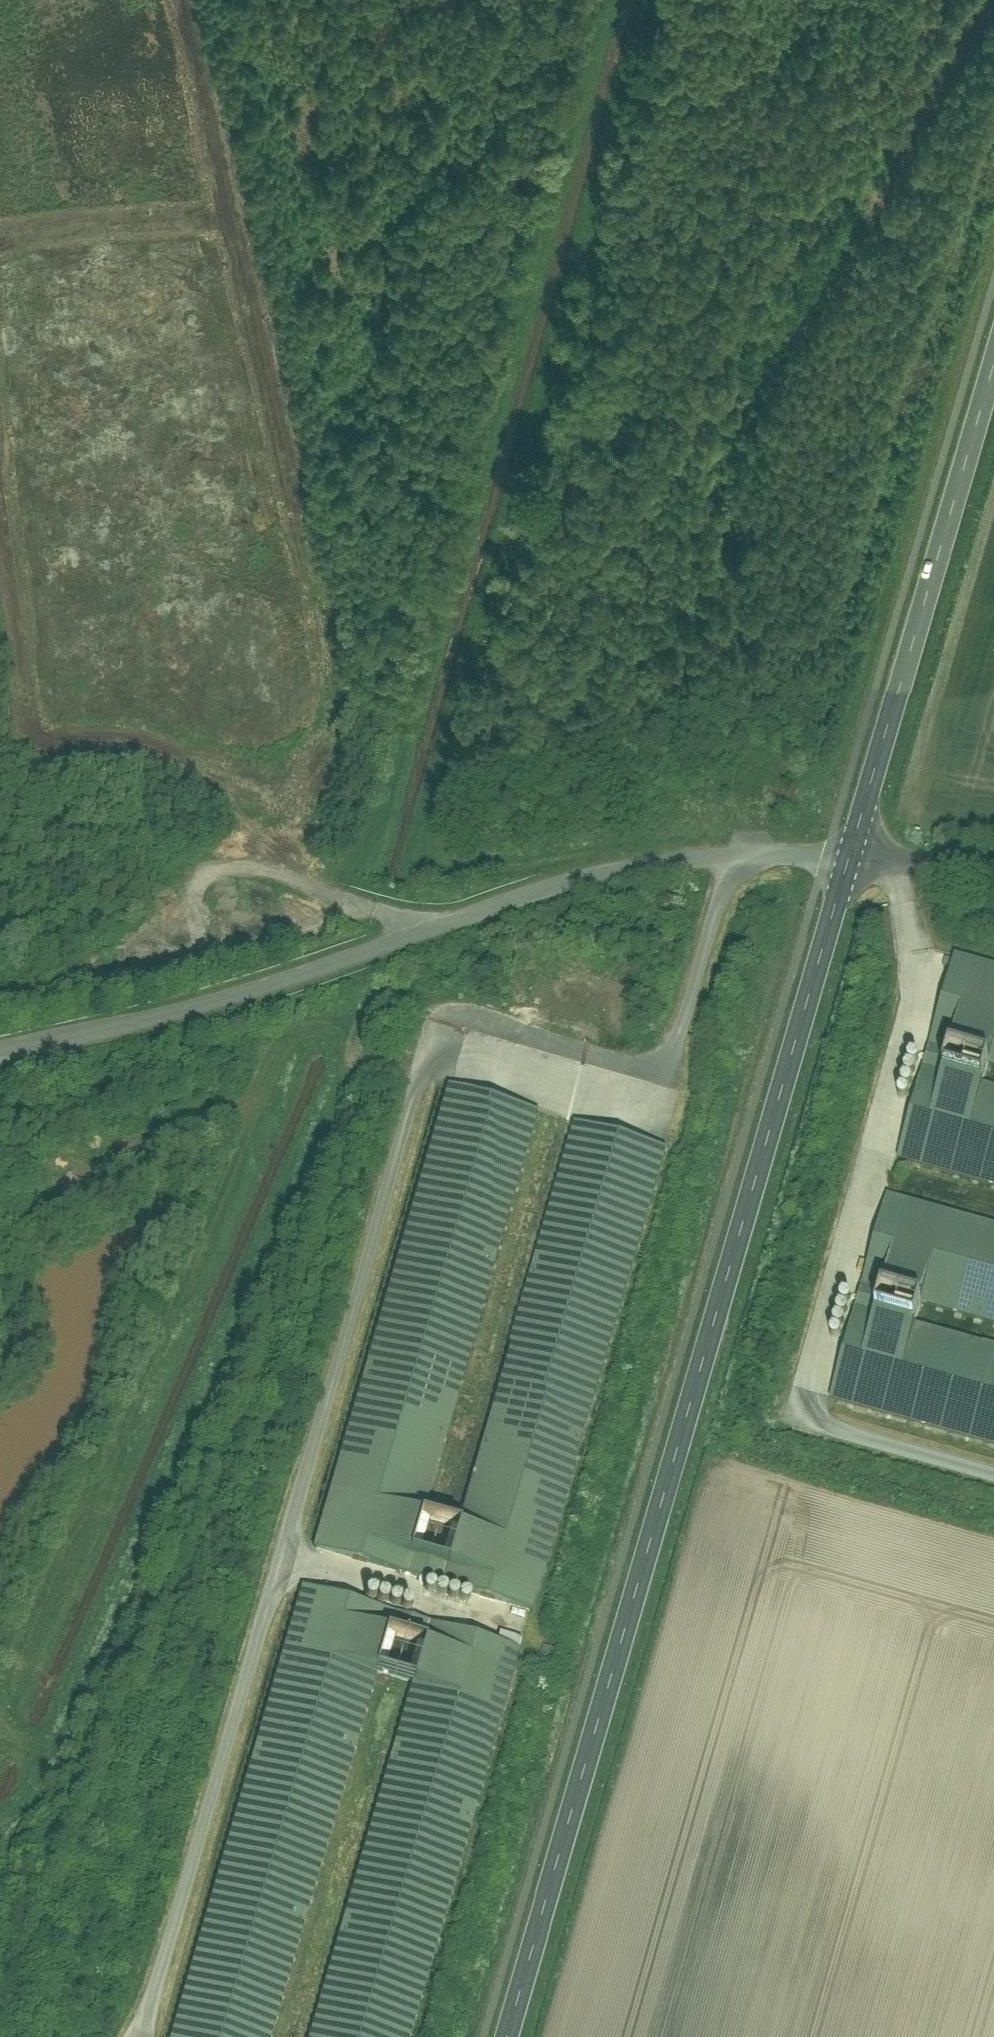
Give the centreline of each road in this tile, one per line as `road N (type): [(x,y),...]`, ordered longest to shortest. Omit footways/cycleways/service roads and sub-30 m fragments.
road 1 (tertiary): [(507,2036),(849,857)]
road 2 (unclassified): [(0,1065),(225,1007),(519,892),(711,858),(849,857)]
road 3 (tertiary): [(849,857),(993,364)]
road 4 (residential): [(849,857),(993,875)]

